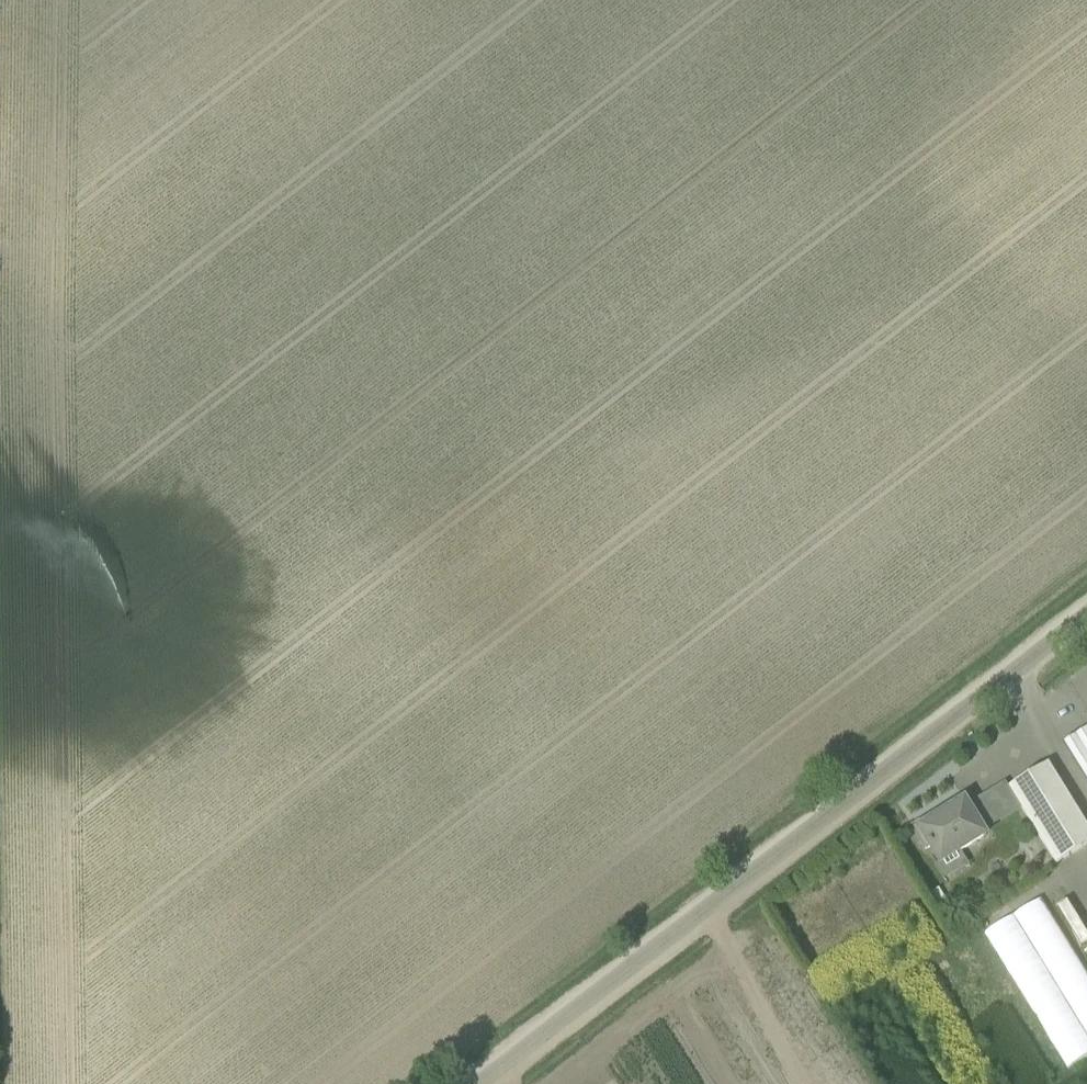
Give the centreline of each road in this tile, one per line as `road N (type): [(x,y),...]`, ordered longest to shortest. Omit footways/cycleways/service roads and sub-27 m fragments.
road 1 (unclassified): [(475,1083),(1086,615)]

